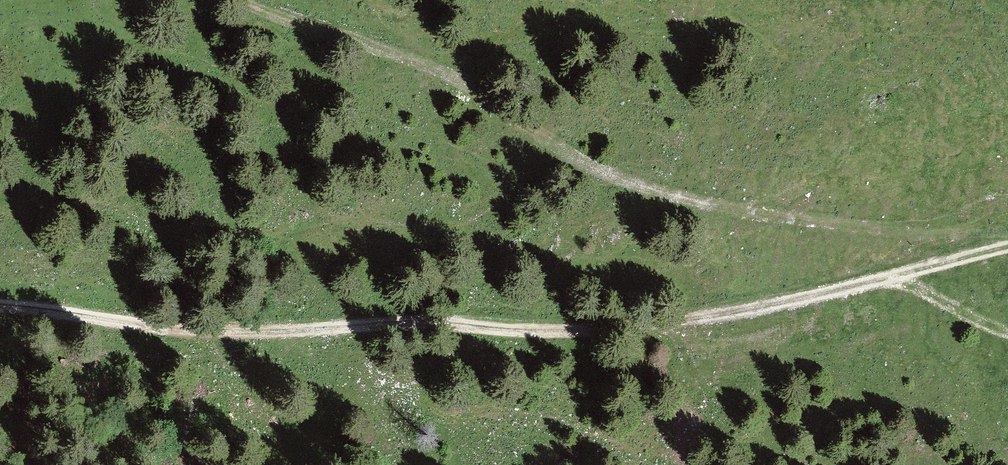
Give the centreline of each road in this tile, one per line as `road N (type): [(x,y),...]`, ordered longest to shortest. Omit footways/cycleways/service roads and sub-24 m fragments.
road 1 (track): [(1007,248),(786,303),(613,331),(527,334),(433,324),(245,335),(0,308)]
road 2 (track): [(248,0),(380,41),(641,188),(769,218),(1007,232)]

